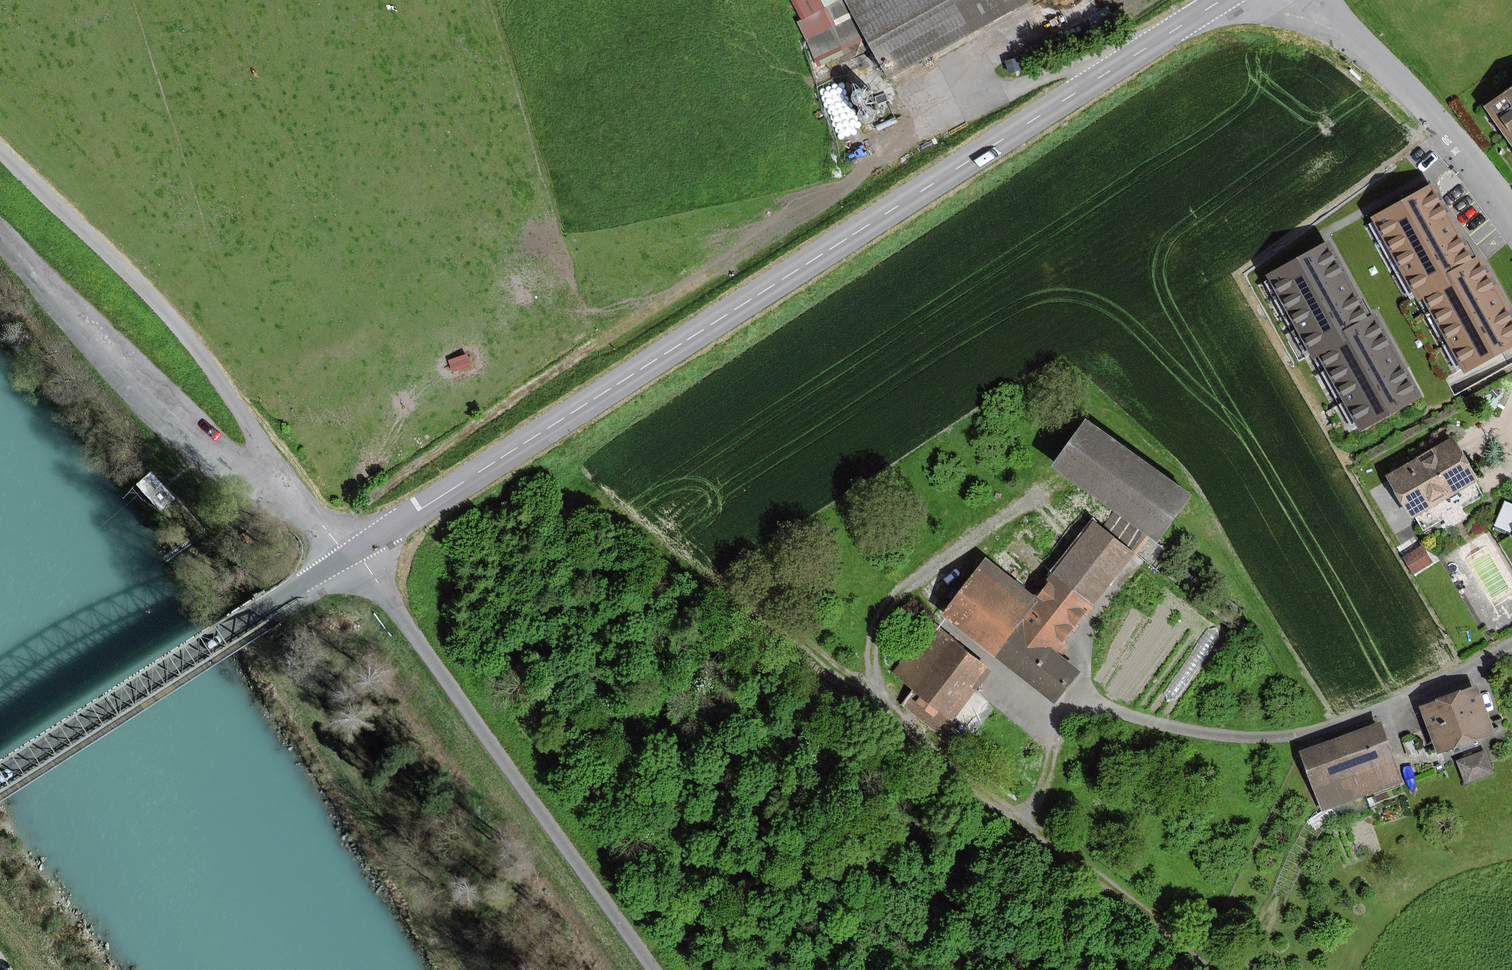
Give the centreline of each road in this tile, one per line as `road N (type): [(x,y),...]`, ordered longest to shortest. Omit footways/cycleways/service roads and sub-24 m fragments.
road 1 (tertiary): [(1221,0),(347,558)]
road 2 (track): [(327,531),(613,334),(1002,92),(1063,69),(1106,75)]
road 3 (track): [(1225,969),(900,728),(877,685),(873,642),(891,601),(1039,496)]
road 4 (unclassified): [(347,558),(181,324),(0,154)]
road 5 (track): [(356,552),(654,969)]
road 6 (tertiary): [(347,558),(0,776)]
road 7 (residential): [(1511,220),(1418,98),(1312,0)]

